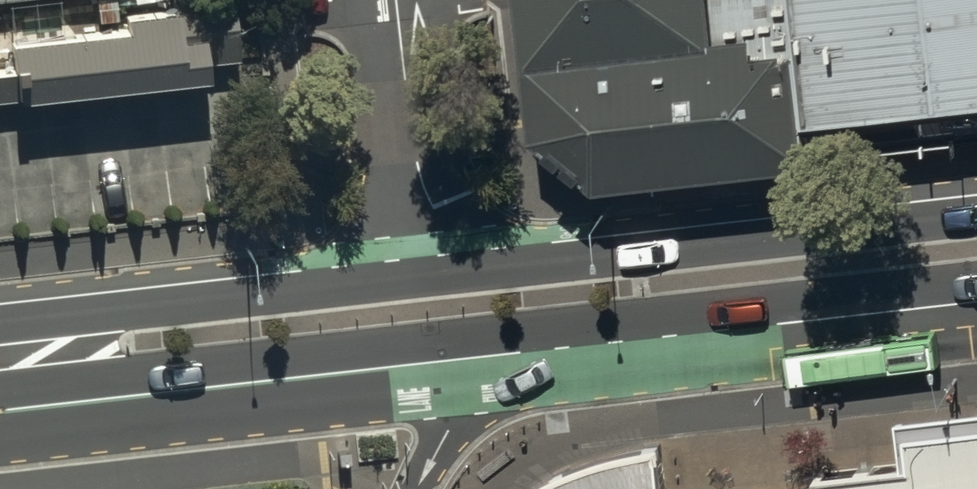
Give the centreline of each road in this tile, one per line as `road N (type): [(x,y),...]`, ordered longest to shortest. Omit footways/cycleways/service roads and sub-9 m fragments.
road 1 (secondary): [(976,302),(0,414)]
road 2 (secondary): [(509,267),(976,215)]
road 3 (secondary): [(0,325),(345,286)]
road 4 (residential): [(345,286),(385,216),(411,123)]
road 5 (residential): [(411,123),(509,267)]
road 6 (secondary): [(345,286),(509,267)]
road 7 (residential): [(411,123),(398,0)]

